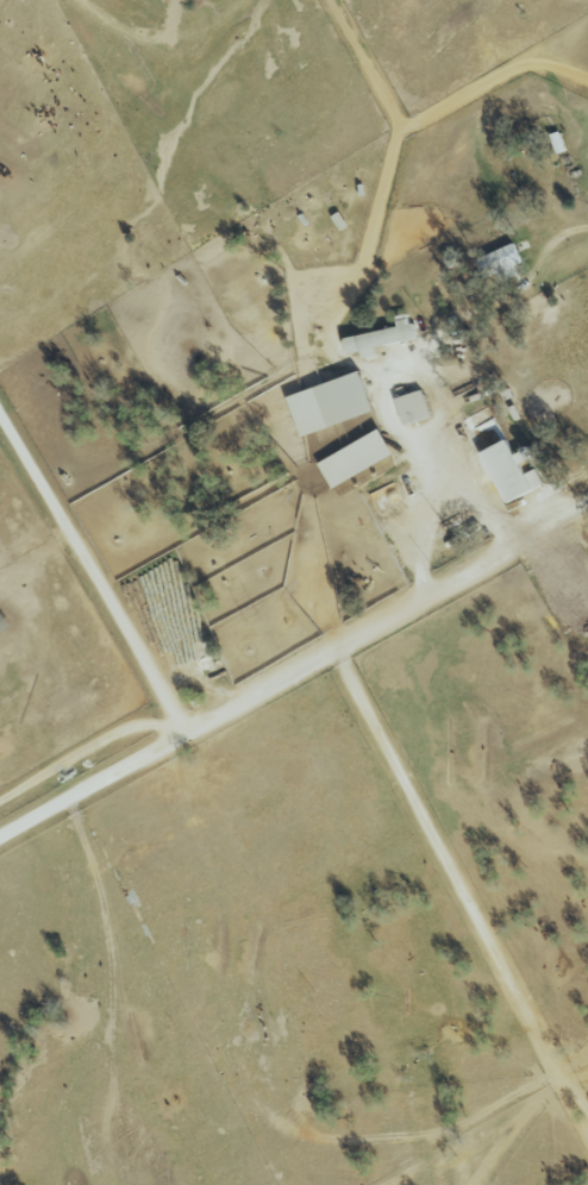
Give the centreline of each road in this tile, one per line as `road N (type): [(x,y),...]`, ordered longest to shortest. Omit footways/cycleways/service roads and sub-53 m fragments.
road 1 (residential): [(0,837),(587,503)]
road 2 (residential): [(194,728),(0,397)]

